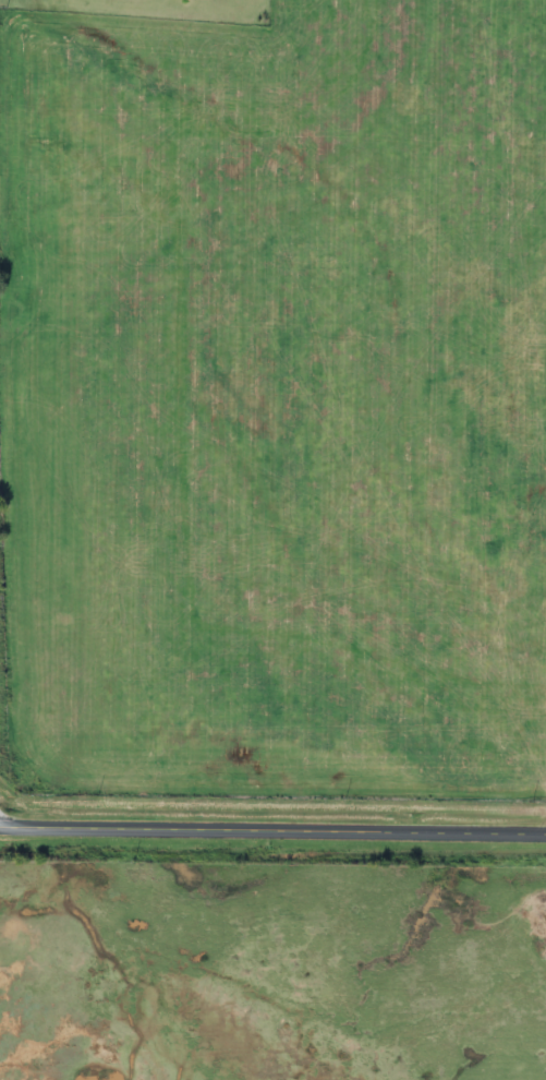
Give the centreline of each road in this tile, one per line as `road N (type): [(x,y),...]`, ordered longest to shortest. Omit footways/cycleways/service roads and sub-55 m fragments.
road 1 (tertiary): [(545,833),(0,824)]

